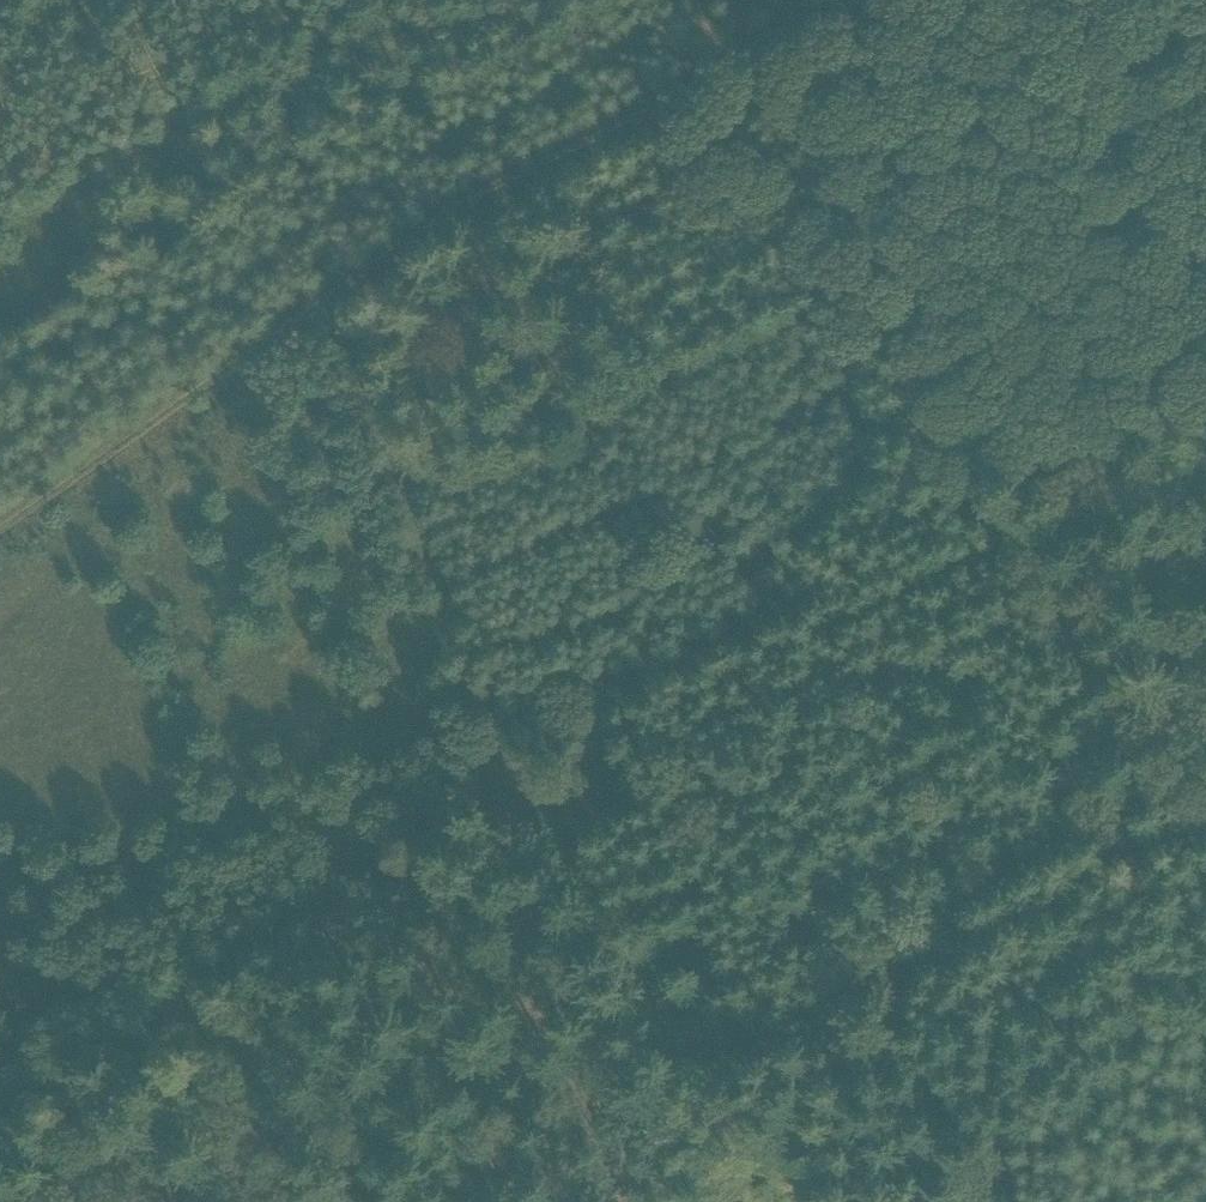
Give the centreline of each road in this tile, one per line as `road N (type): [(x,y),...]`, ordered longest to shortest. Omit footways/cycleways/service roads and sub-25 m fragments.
road 1 (track): [(0,532),(507,187),(831,0)]
road 2 (track): [(793,20),(960,470),(1194,828)]
road 3 (track): [(711,1095),(474,734),(306,325)]
road 4 (track): [(1194,828),(711,1095),(752,1170)]
road 5 (track): [(0,1111),(474,734)]

